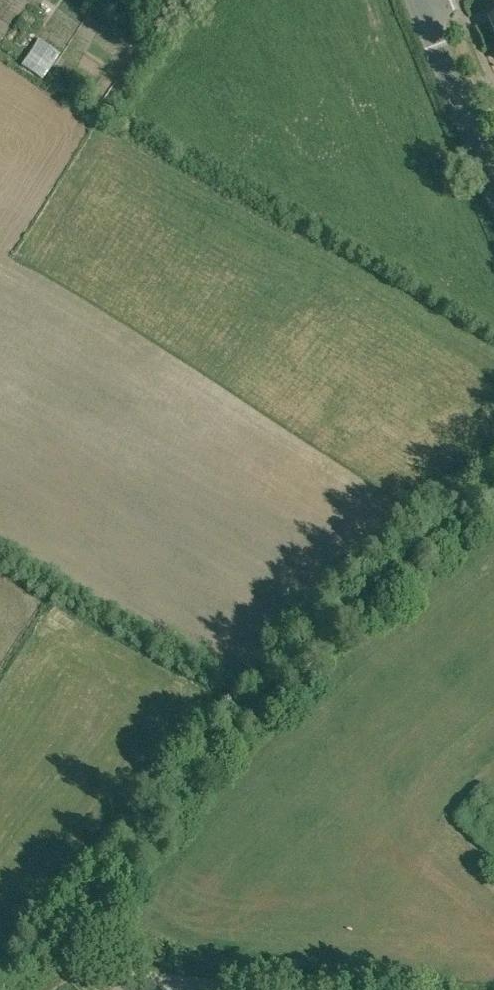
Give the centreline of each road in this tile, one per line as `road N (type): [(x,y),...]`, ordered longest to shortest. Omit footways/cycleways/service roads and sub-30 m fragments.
road 1 (residential): [(493,180),(419,11)]
road 2 (unclassified): [(344,989),(169,982)]

